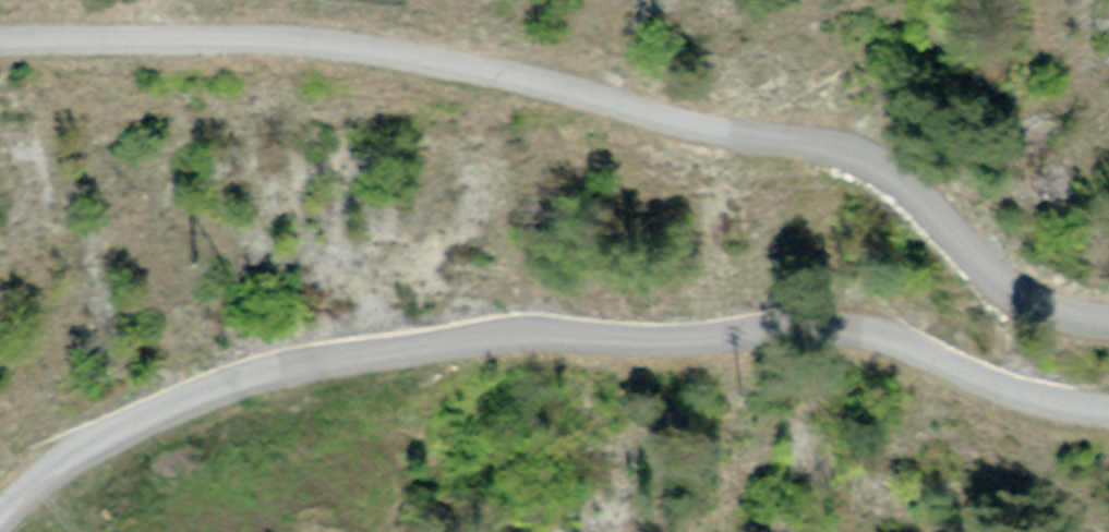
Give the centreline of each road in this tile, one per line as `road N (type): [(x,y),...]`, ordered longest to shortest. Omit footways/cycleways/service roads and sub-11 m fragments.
road 1 (unclassified): [(1108,322),(1025,298),(881,166),(822,144),(752,138),(518,79),(305,41),(0,43)]
road 2 (unclassified): [(0,516),(109,435),(212,390),(279,367),(506,335),(666,340),(838,329),(890,339),(1007,390),(1108,414)]

